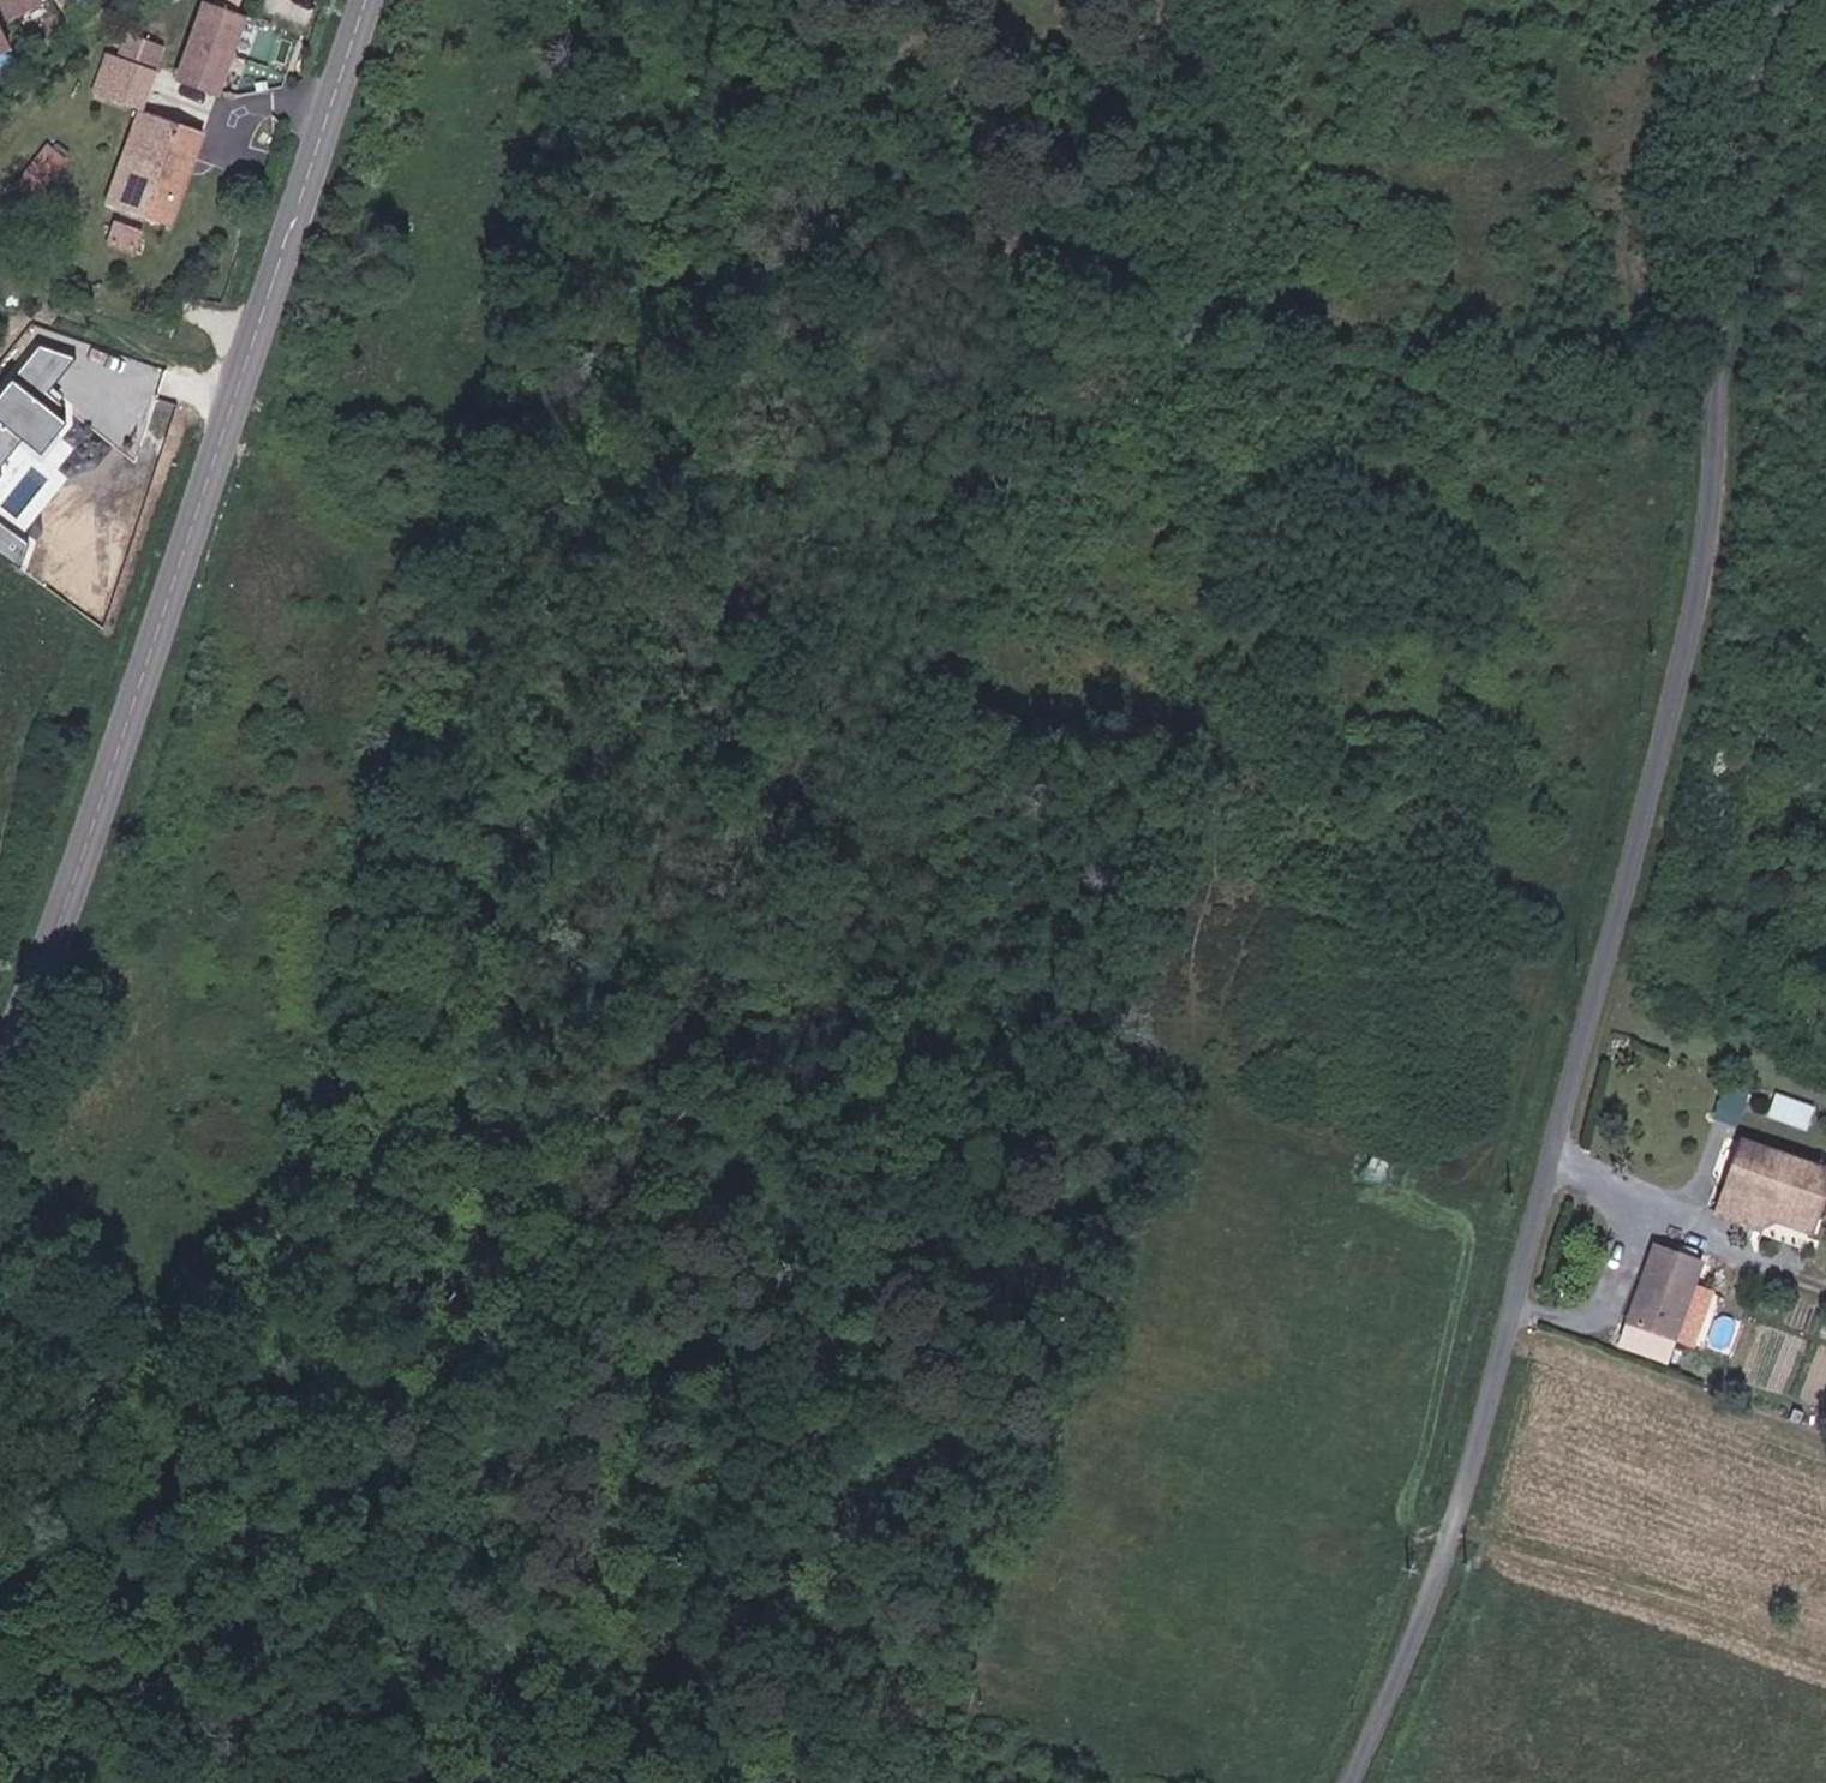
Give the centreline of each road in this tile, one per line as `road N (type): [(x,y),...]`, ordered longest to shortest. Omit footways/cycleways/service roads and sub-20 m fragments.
road 1 (unclassified): [(1764,0),(1727,56),(1719,460),(1456,1541),(1352,1782)]
road 2 (secondary): [(0,1079),(75,894),(378,0)]

